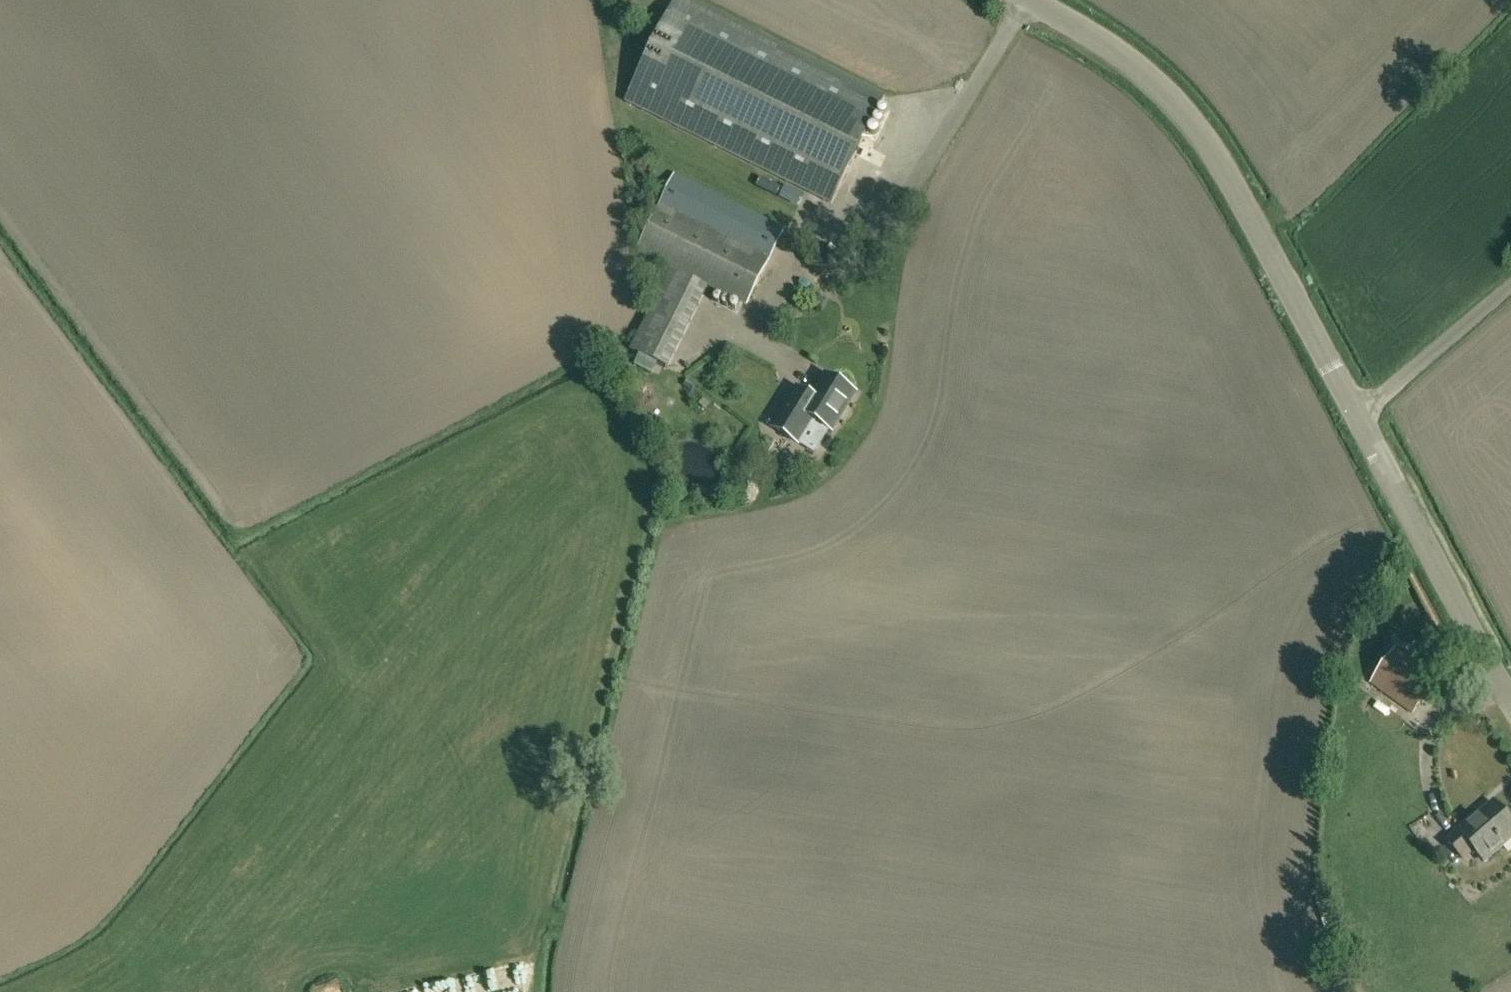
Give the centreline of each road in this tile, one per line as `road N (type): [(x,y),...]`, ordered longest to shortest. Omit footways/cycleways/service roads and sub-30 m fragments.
road 1 (unclassified): [(1510,706),(1198,132),(1134,66),(1026,0)]

